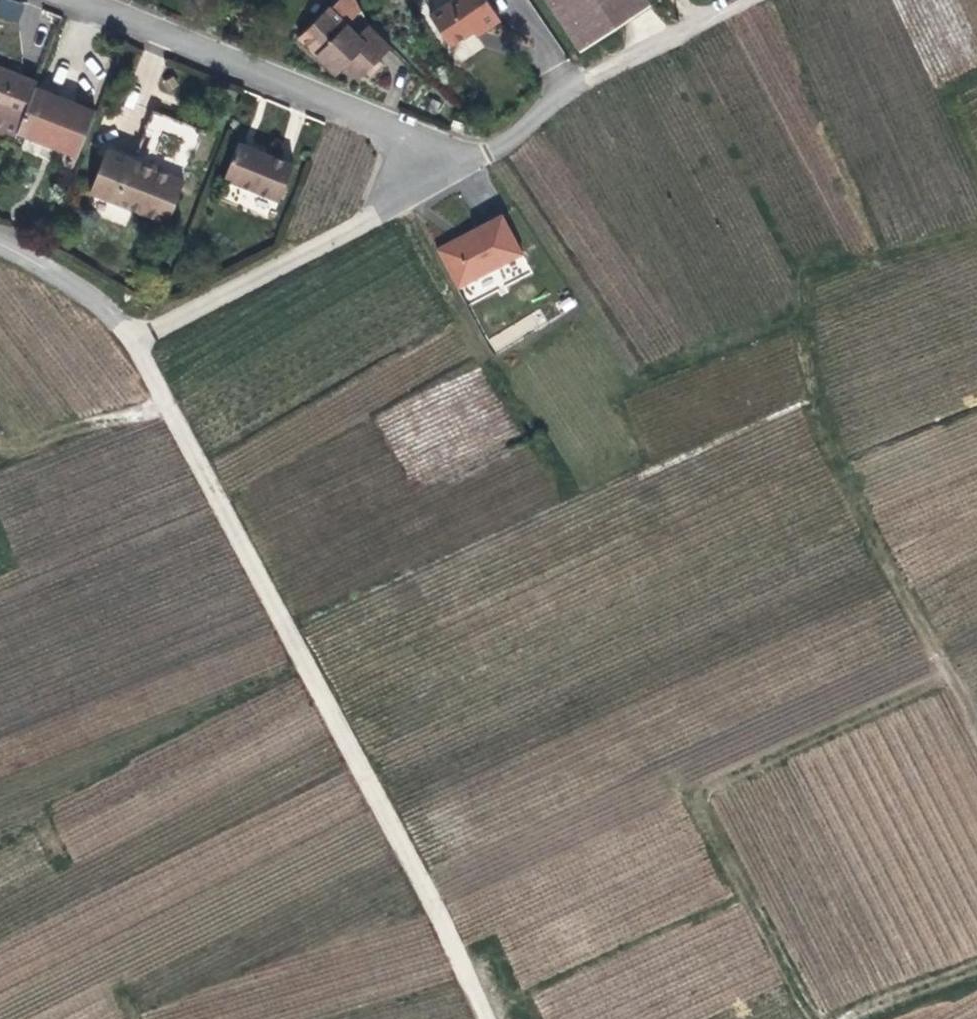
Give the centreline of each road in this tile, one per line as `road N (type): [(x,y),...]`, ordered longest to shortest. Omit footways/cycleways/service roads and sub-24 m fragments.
road 1 (residential): [(84,0),(474,156),(362,223),(137,337)]
road 2 (track): [(137,337),(453,926),(494,1018)]
road 3 (track): [(749,0),(640,54),(474,156)]
road 4 (track): [(0,461),(169,399)]
road 5 (residential): [(0,247),(38,263),(137,337)]

